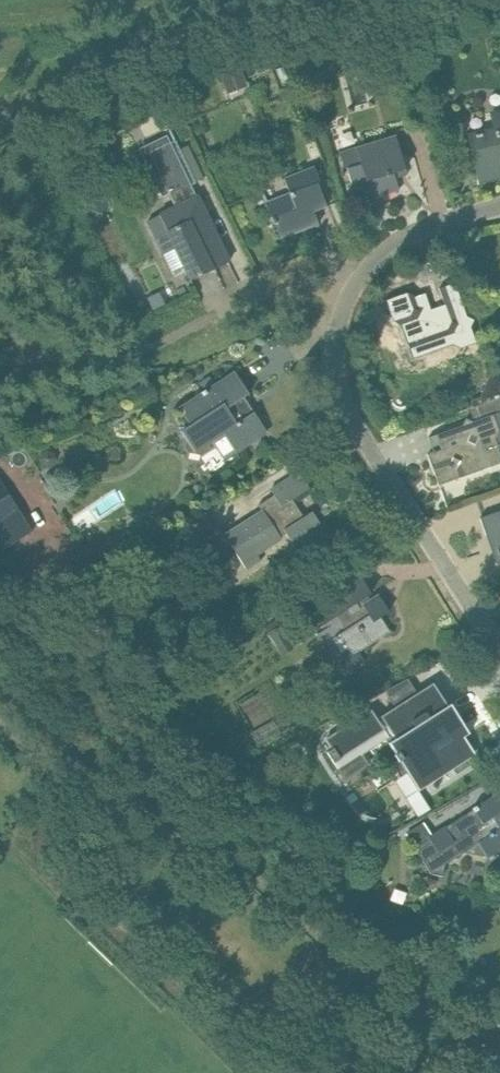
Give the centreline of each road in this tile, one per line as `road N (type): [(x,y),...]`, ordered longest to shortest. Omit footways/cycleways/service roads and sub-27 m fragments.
road 1 (unclassified): [(499,649),(354,422),(334,358),(348,294),(372,263),(434,225),(499,205)]

